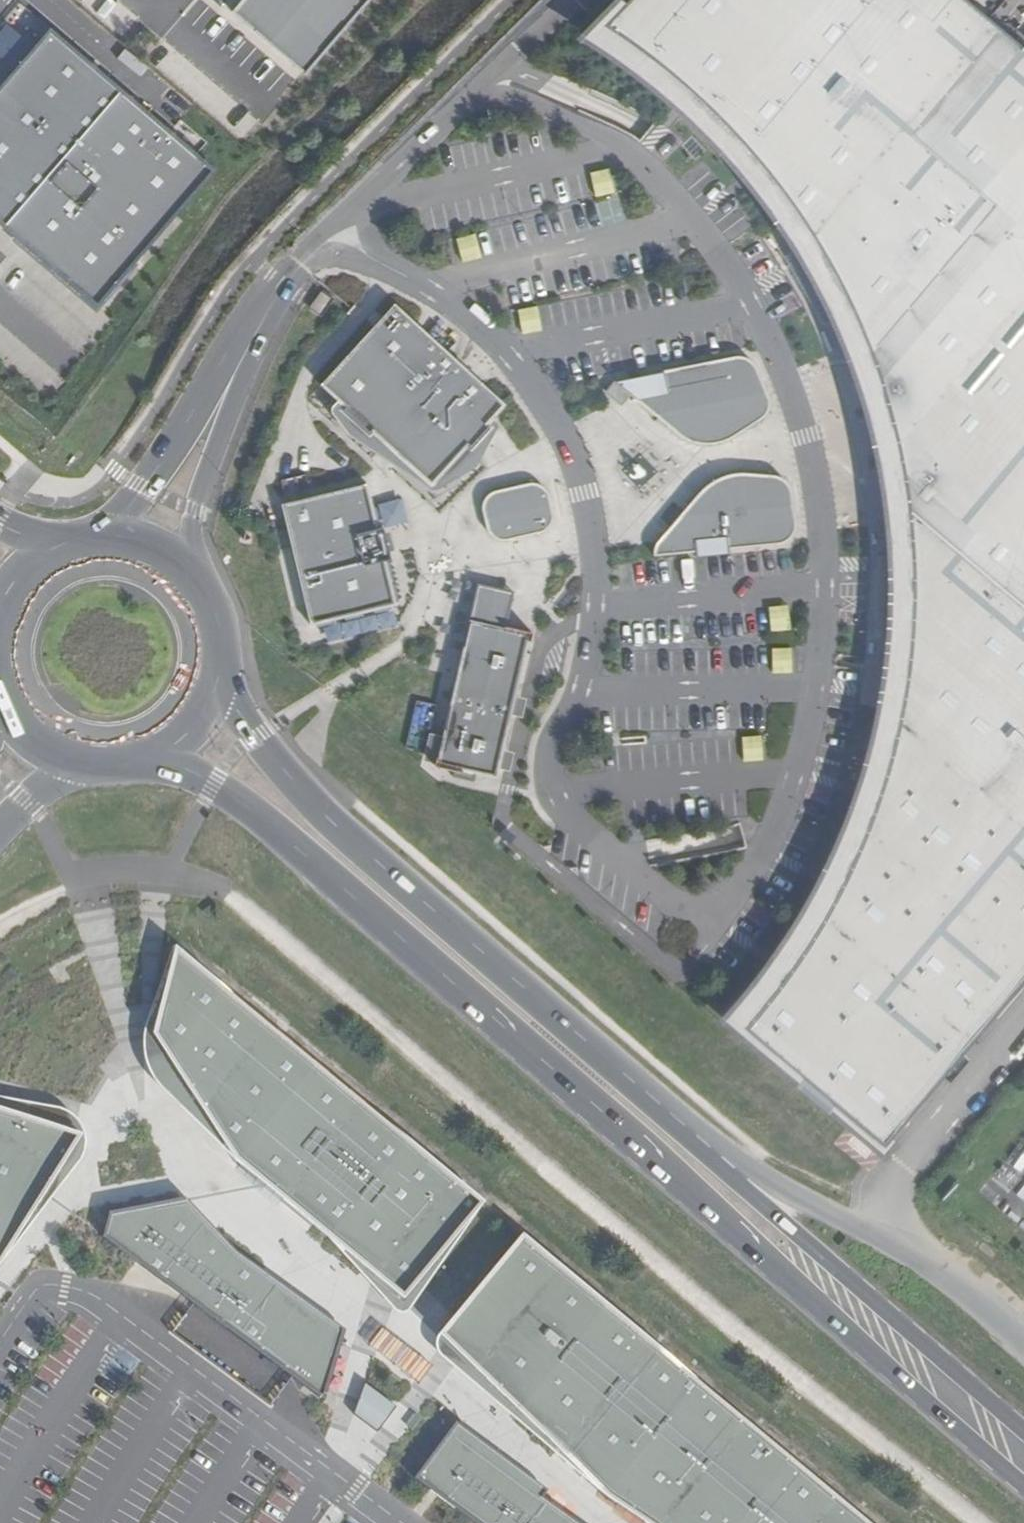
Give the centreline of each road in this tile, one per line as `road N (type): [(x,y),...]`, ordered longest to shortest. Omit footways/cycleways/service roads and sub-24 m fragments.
road 1 (primary): [(137,748),(244,801),(1023,1476)]
road 2 (primary): [(1023,1425),(337,829),(210,668)]
road 3 (primary): [(210,668),(199,595),(162,556),(107,539),(64,548)]
road 4 (unclassified): [(0,830),(96,752)]

